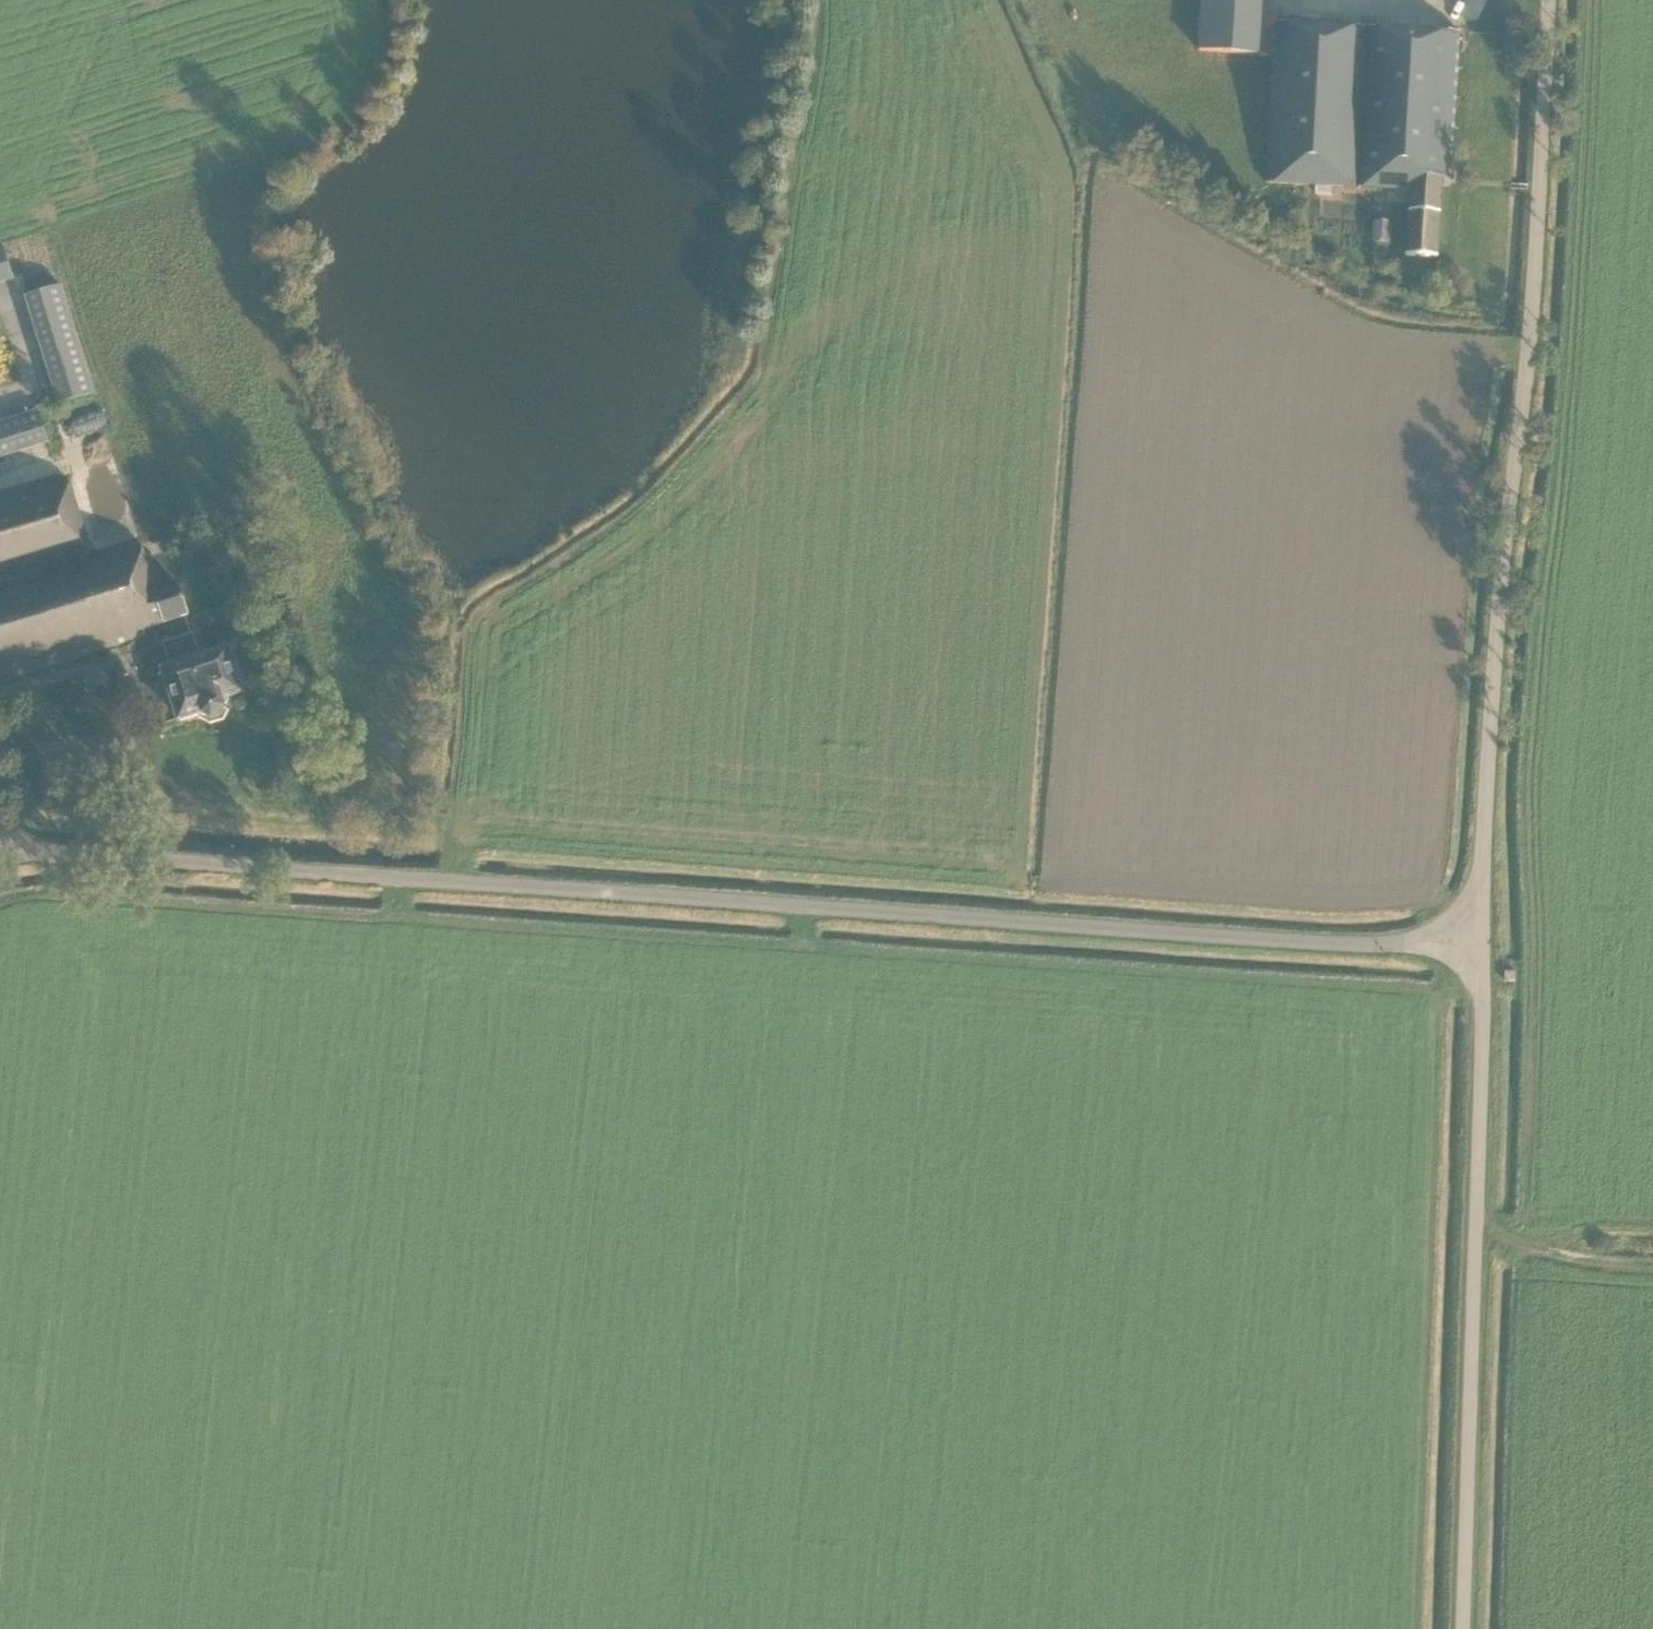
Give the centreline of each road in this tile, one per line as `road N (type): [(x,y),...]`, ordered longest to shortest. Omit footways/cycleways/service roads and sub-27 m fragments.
road 1 (unclassified): [(1480,946),(57,851),(0,857)]
road 2 (unclassified): [(1549,0),(1480,946)]
road 3 (unclassified): [(1462,1628),(1480,946)]

